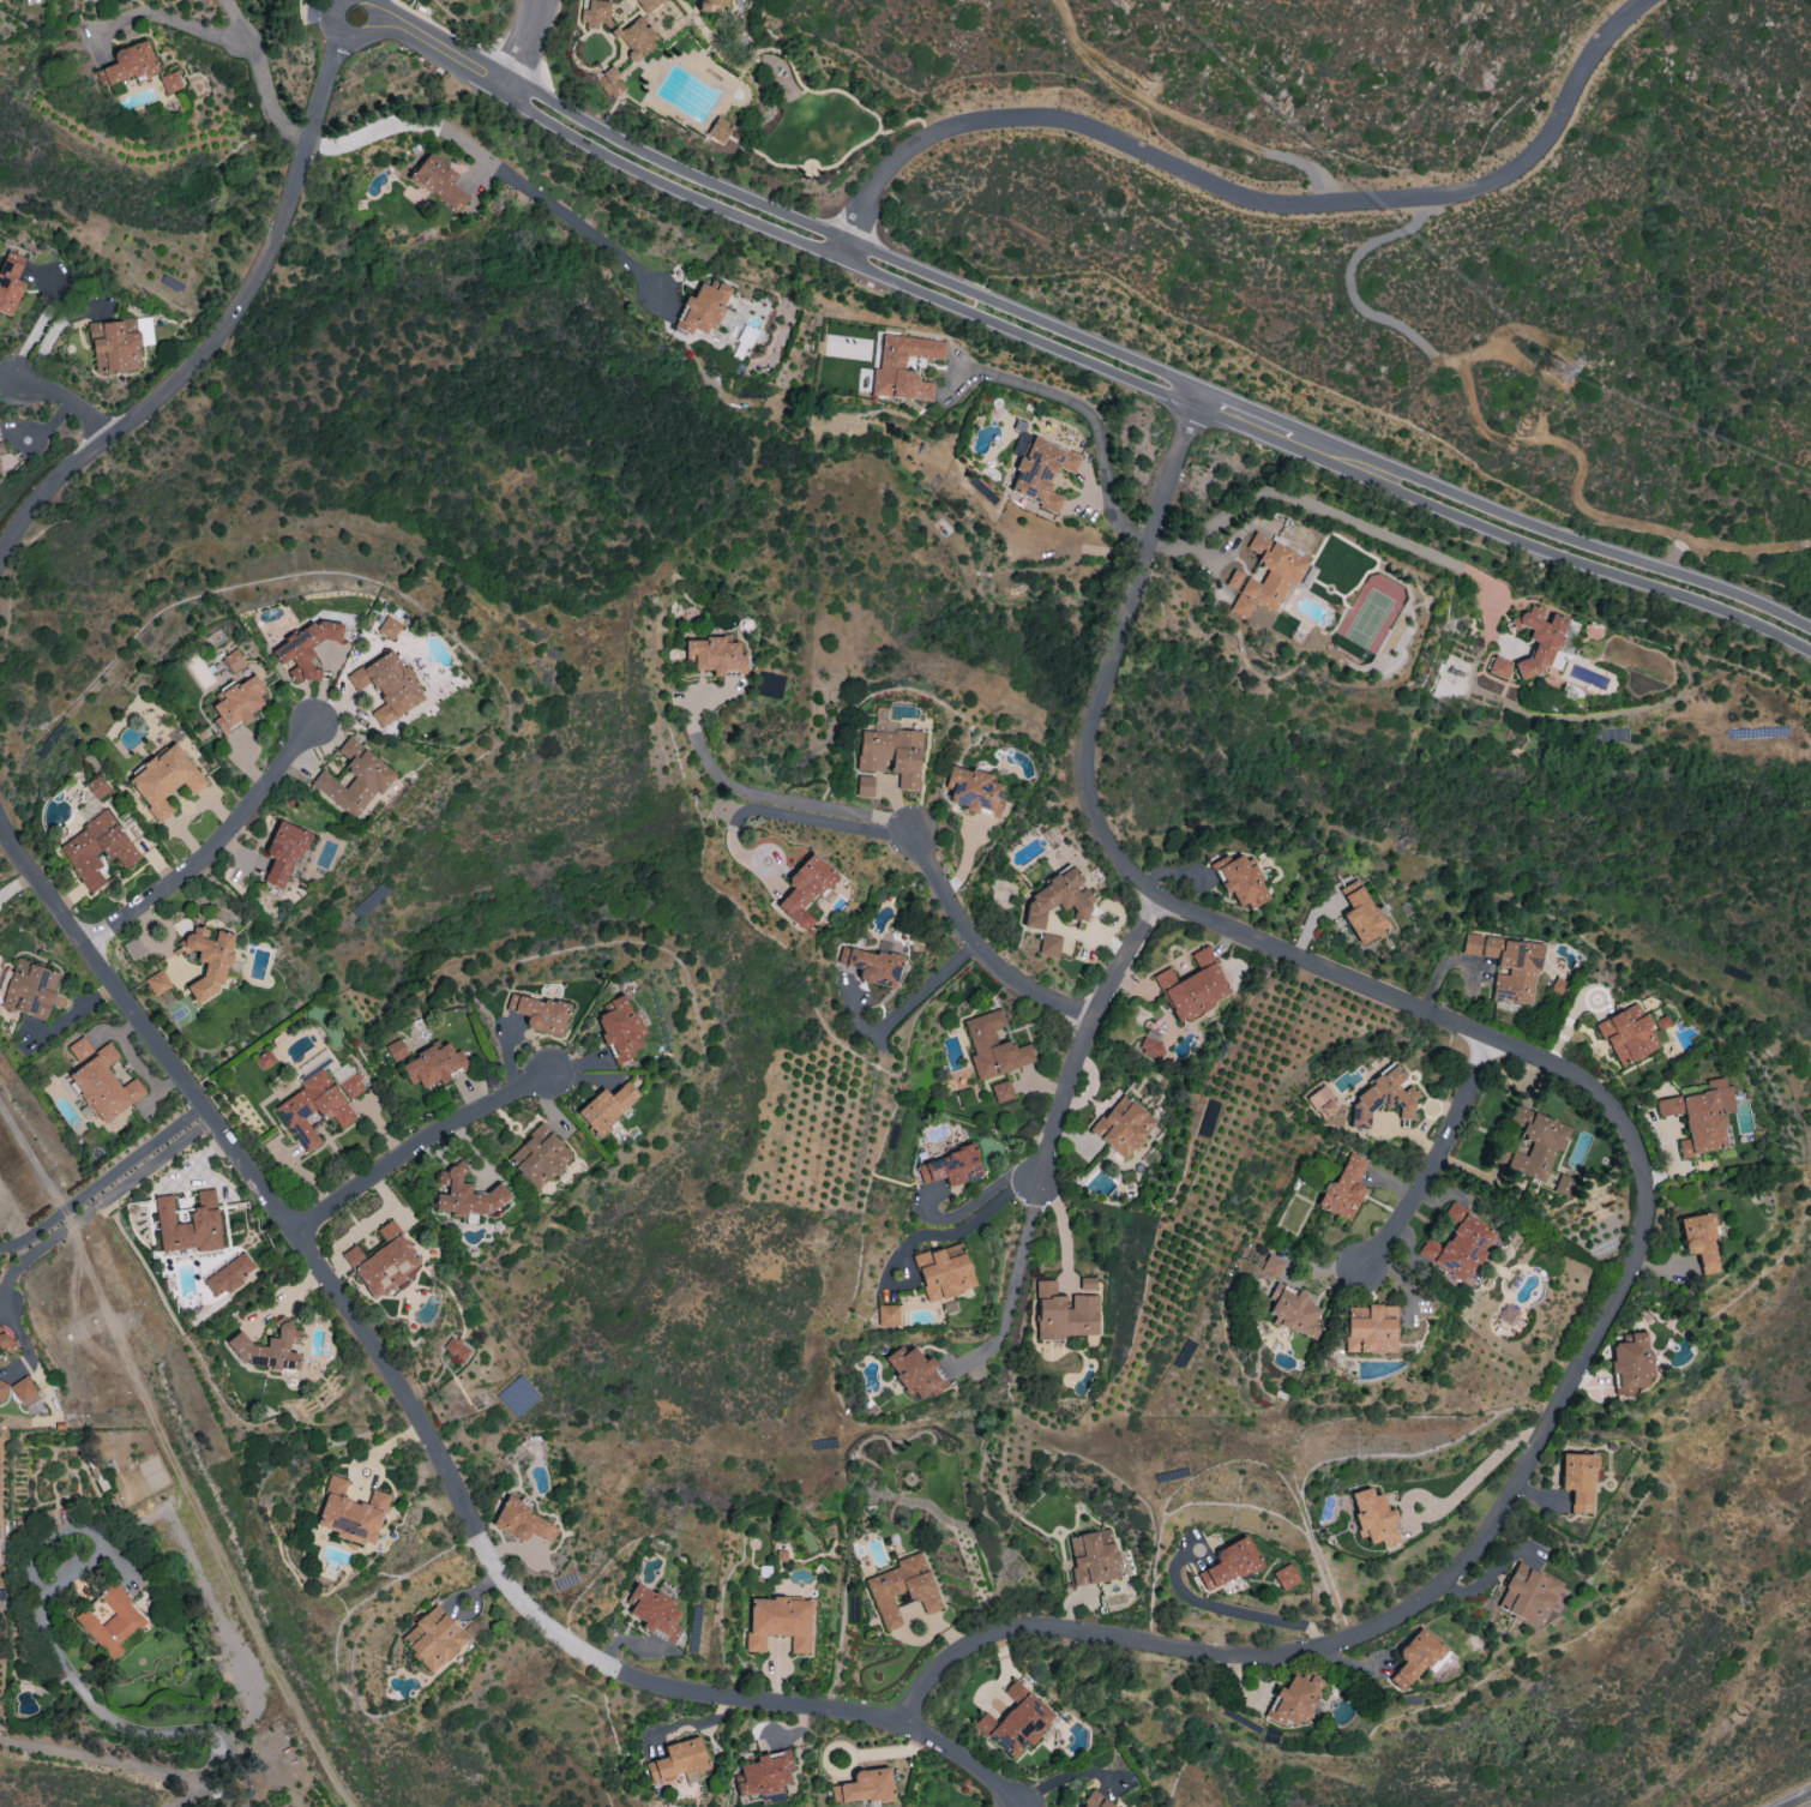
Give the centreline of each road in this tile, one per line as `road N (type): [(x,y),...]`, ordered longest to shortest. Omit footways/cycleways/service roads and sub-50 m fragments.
road 1 (residential): [(908,1733),(920,1705),(968,1658),(1028,1637),(1275,1656),(1323,1649),(1425,1599),(1496,1525),(1642,1227),(1636,1158),(1620,1118),(1593,1088),(1550,1061),(1156,892),(1099,772),(1093,737),(1097,688),(1195,385)]
road 2 (residential): [(1017,1806),(939,1746),(908,1733),(649,1687),(588,1656),(528,1603),(405,1389),(0,816)]
road 3 (residential): [(505,84),(528,110),(687,196),(1186,409),(1546,553),(1762,629),(1810,655)]
road 4 (residential): [(1810,629),(1159,371),(691,174),(540,94),(505,84)]
road 5 (residential): [(841,262),(880,173),(937,133),(968,124),(1046,118),(1093,127),(1228,192),(1287,205),(1478,188),(1542,143),(1592,55),(1648,0)]
road 6 (track): [(1437,197),(1430,212),(1373,240),(1356,258),(1355,305),(1455,354),(1486,436),(1576,442),(1577,499),(1636,535),(1768,557),(1810,549)]
road 7 (residential): [(0,558),(35,502),(188,368),(236,306),(282,216),(339,37)]
road 8 (track): [(1329,203),(1298,158),(1105,80),(1063,0)]
road 9 (residential): [(88,945),(213,847),(313,726)]
road 10 (residential): [(1039,1176),(1121,956),(1156,892)]
road 11 (residential): [(293,1230),(422,1139),(546,1075)]
road 12 (residential): [(915,829),(955,914),(980,947),(1013,977),(1099,1014)]
road 13 (residential): [(1370,1257),(1450,1133),(1488,1037)]
road 14 (residential): [(505,84),(377,22)]

